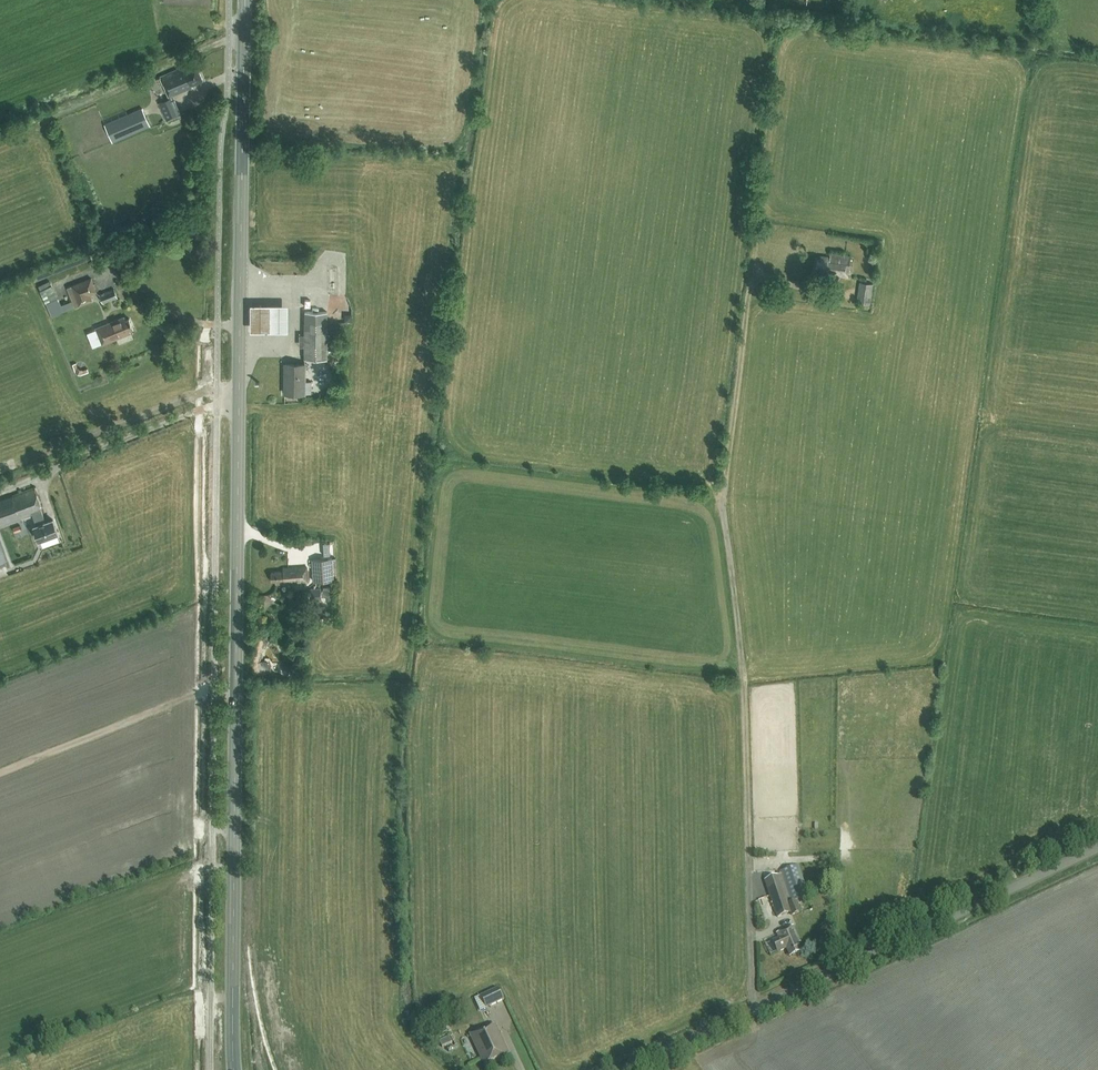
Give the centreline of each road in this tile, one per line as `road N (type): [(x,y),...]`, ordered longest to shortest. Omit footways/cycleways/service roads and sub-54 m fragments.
road 1 (primary): [(255,1069),(236,987),(236,270),(245,0)]
road 2 (unclassified): [(213,326),(209,977),(219,1069)]
road 3 (track): [(759,1006),(752,988),(745,679),(722,504),(758,273)]
road 4 (unclassified): [(620,1069),(1097,850)]

